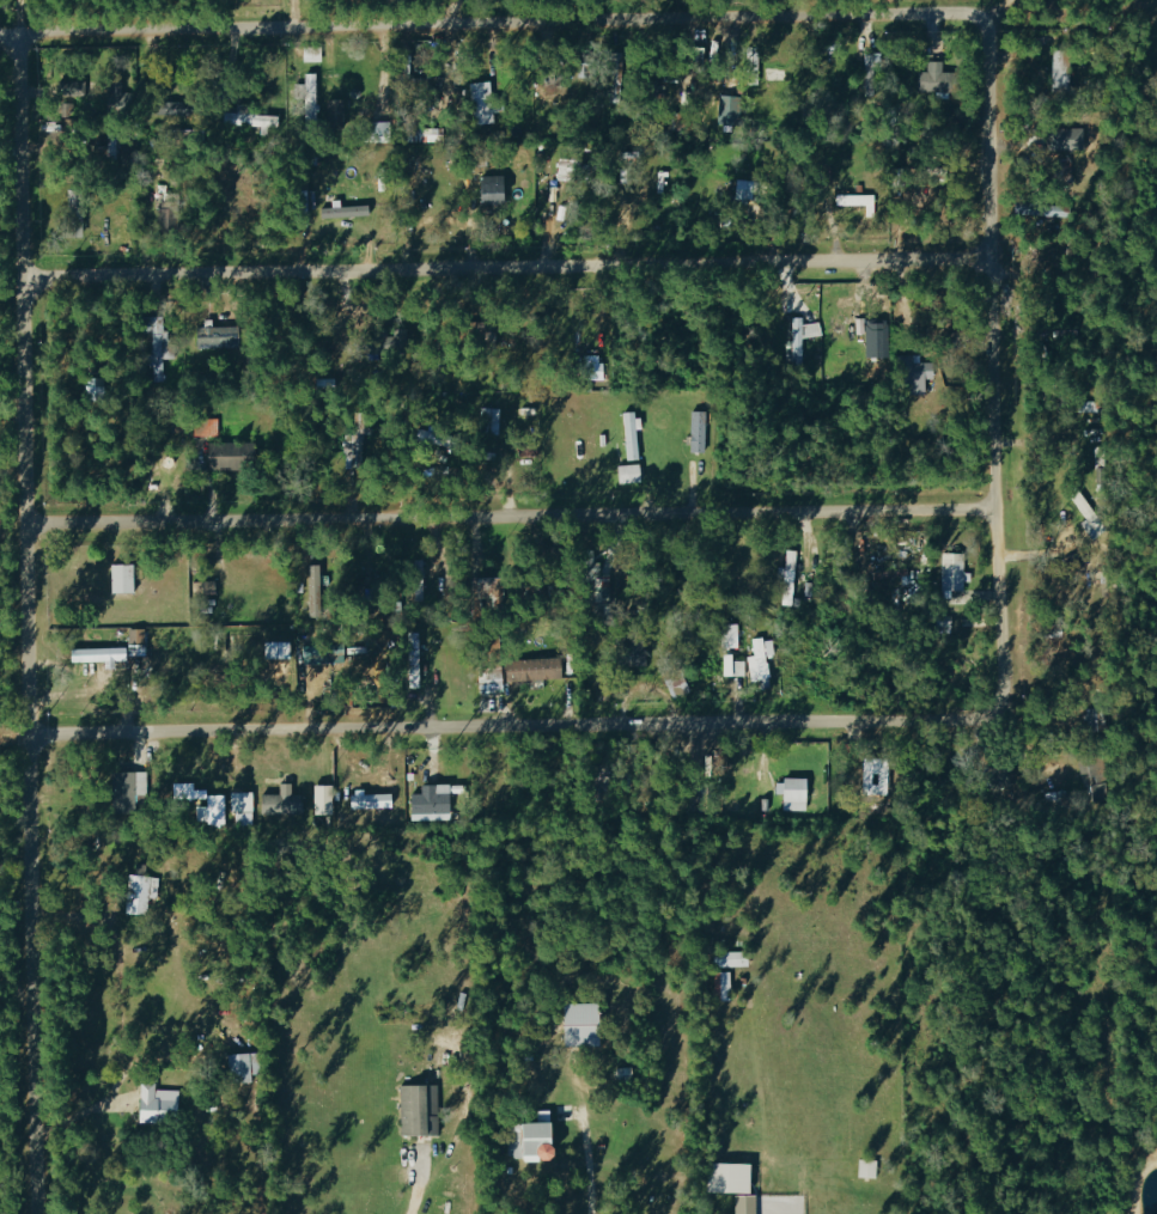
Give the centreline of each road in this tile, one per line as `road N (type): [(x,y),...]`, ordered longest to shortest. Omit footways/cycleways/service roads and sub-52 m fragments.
road 1 (residential): [(18,734),(978,719),(1009,684),(985,252),(984,16)]
road 2 (residential): [(25,1213),(8,73),(0,62)]
road 3 (residential): [(0,29),(984,16),(1033,7)]
road 4 (residential): [(16,525),(175,517),(1000,513)]
road 5 (residential): [(12,266),(985,252)]

